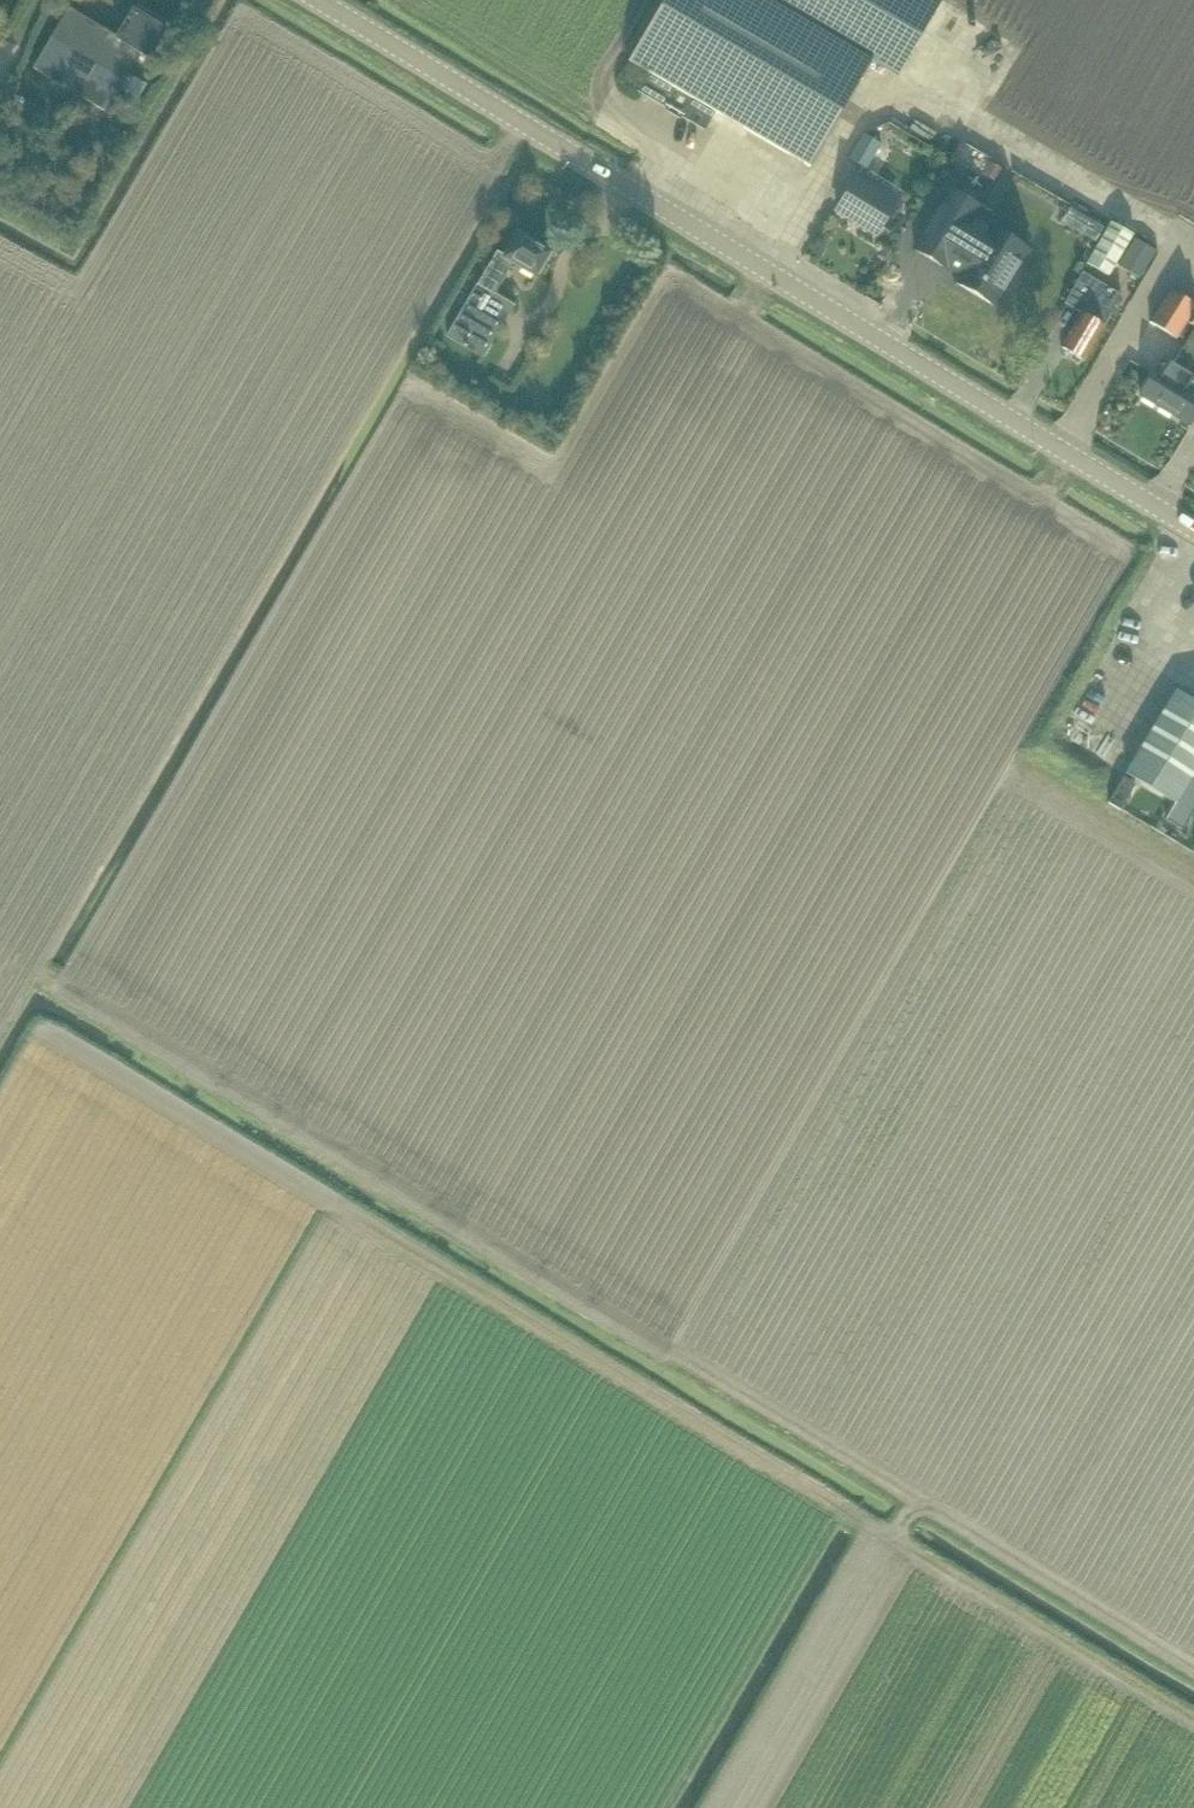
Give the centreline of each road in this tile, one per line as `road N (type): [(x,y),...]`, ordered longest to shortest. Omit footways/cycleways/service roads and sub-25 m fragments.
road 1 (unclassified): [(1193,529),(312,0)]

